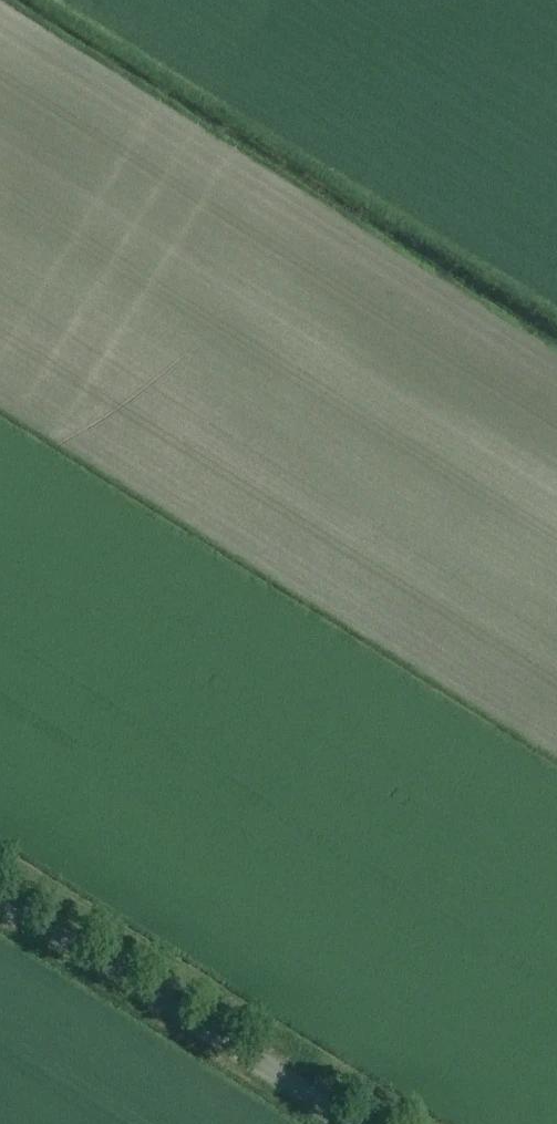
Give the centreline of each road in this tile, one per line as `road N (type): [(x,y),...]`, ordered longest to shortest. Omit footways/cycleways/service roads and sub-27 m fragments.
road 1 (unclassified): [(359,1123),(0,898)]

